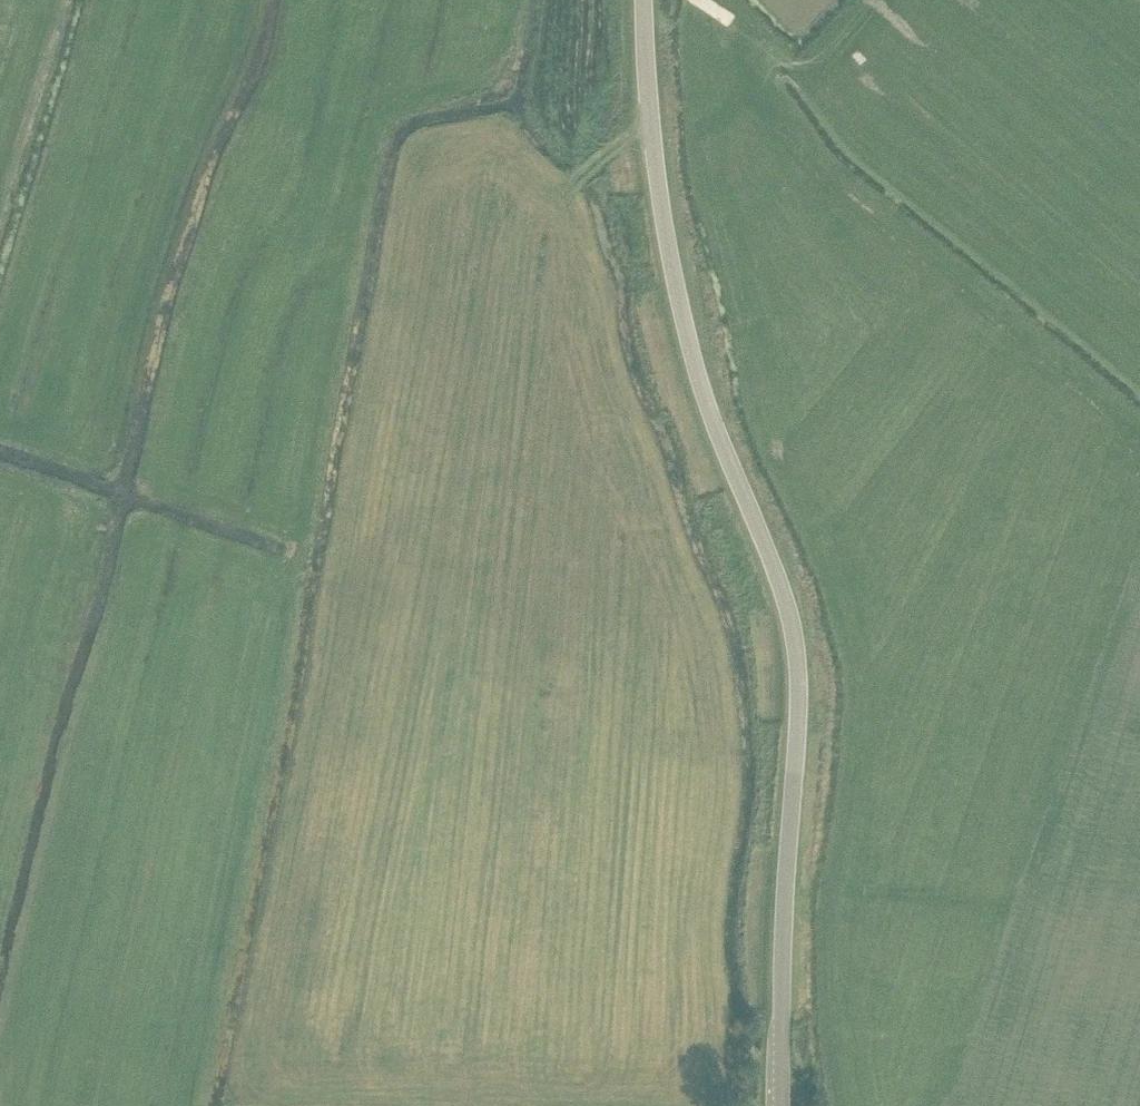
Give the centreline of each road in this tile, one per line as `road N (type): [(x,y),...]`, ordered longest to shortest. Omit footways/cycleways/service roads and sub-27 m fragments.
road 1 (tertiary): [(649,82),(678,295),(720,437),(790,610),(797,662),(783,1105)]

